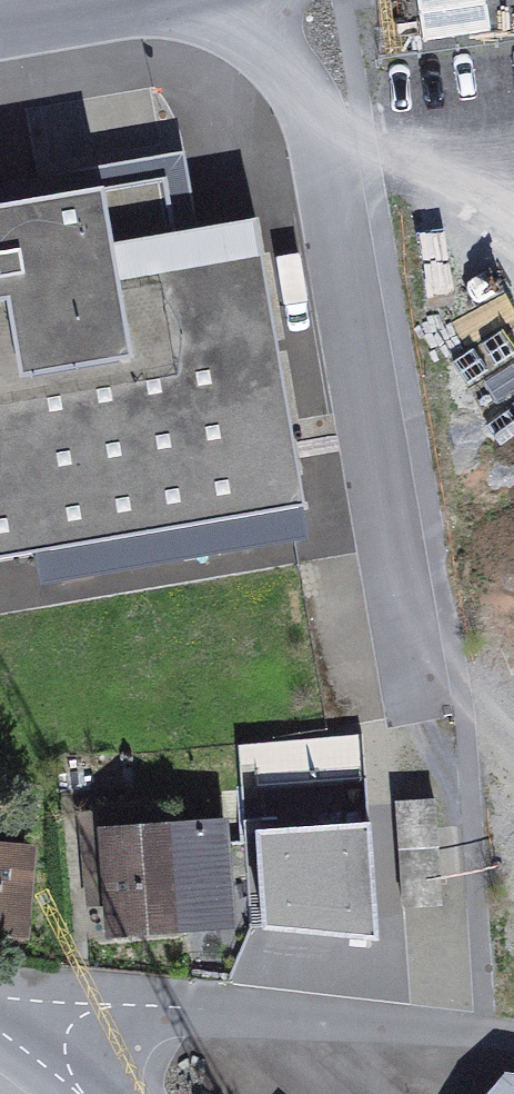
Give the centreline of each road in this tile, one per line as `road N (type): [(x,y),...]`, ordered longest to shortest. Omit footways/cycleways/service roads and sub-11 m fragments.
road 1 (unclassified): [(198,0),(244,20),(287,61),(316,122),(419,722)]
road 2 (unclassified): [(3,1027),(82,1007),(155,1003),(513,1036)]
road 3 (unclassified): [(0,26),(147,0)]

